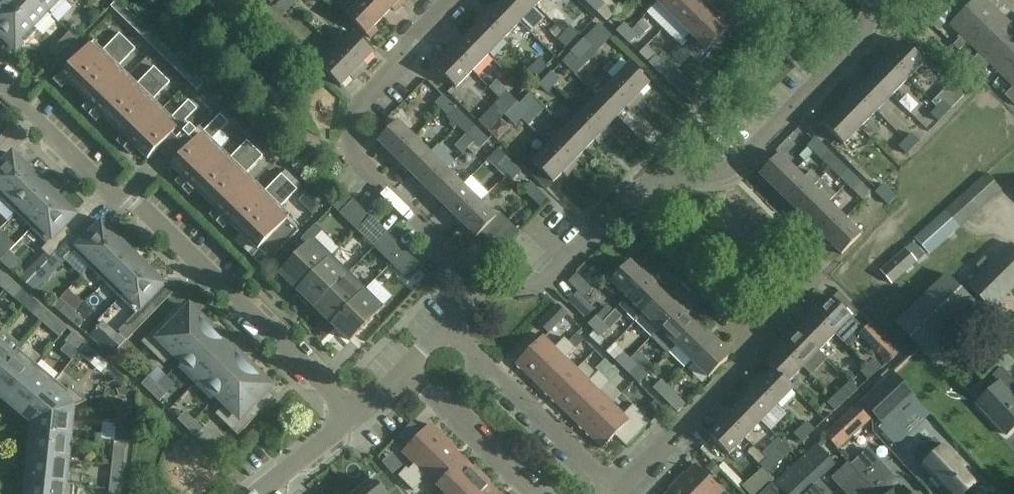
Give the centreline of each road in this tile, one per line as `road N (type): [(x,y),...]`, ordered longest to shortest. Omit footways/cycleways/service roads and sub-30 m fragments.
road 1 (residential): [(352,418),(144,210),(111,194),(0,83)]
road 2 (residential): [(484,285),(358,162),(352,137),(360,105),(453,0)]
road 3 (residential): [(628,213),(658,186),(729,181),(870,34),(872,11)]
road 4 (residential): [(613,489),(745,364),(741,341)]
road 5 (residential): [(493,360),(613,489)]
road 6 (residential): [(628,213),(741,341)]
road 7 (residential): [(531,493),(408,375)]
road 8 (residential): [(531,289),(628,213)]

